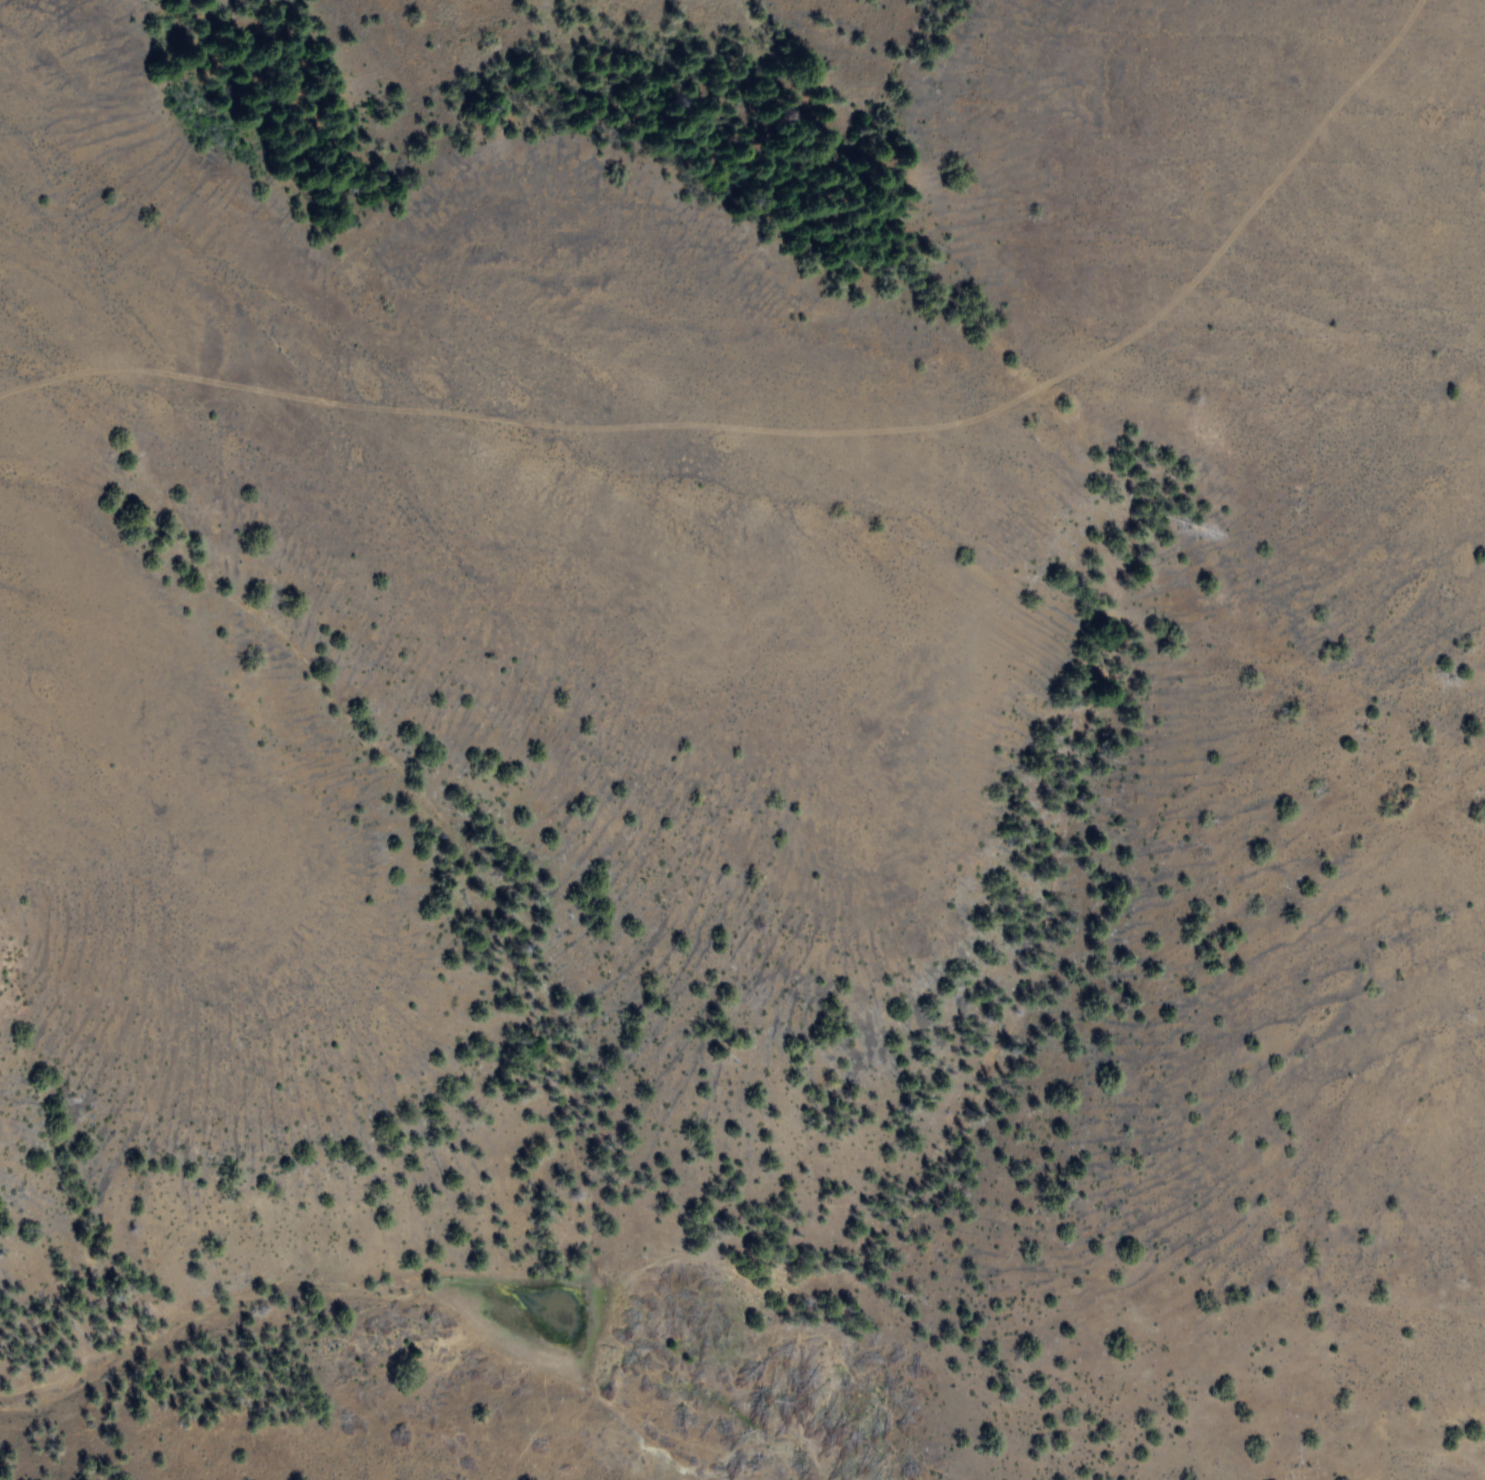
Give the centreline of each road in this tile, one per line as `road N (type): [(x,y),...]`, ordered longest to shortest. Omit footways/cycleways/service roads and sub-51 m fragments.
road 1 (track): [(0,394),(60,374),(141,366),(356,404),(585,427),(946,422),(1140,327),(1207,259),(1414,0)]

